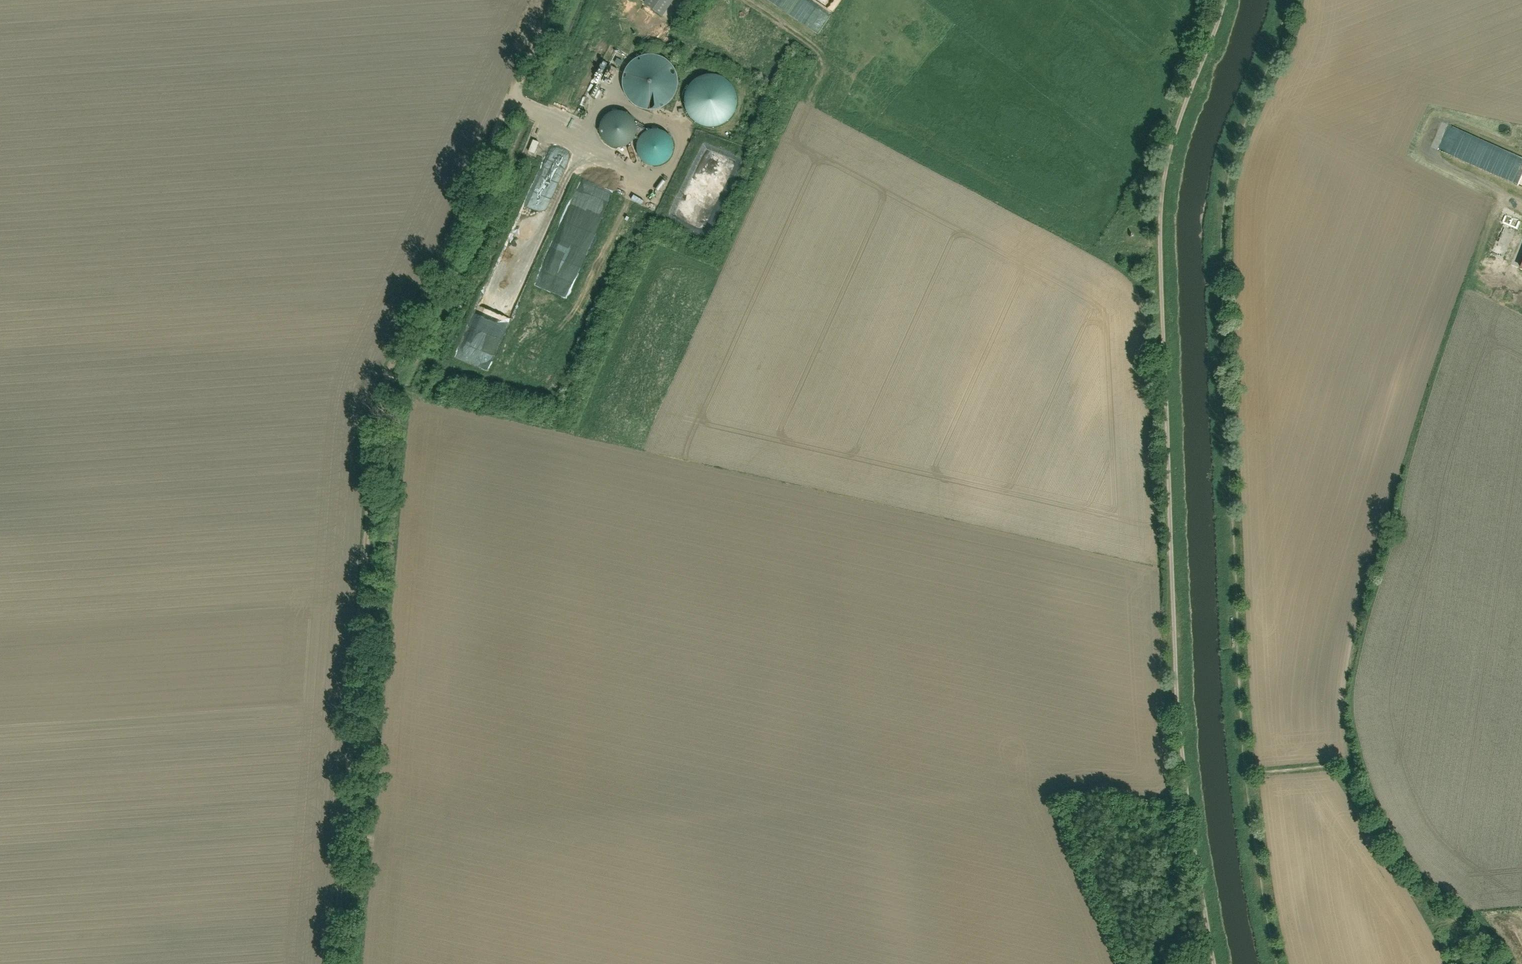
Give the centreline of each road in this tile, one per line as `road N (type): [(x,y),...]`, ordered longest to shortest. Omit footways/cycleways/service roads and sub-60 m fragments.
road 1 (track): [(332,963),(381,388),(554,0)]
road 2 (track): [(509,102),(661,185)]

